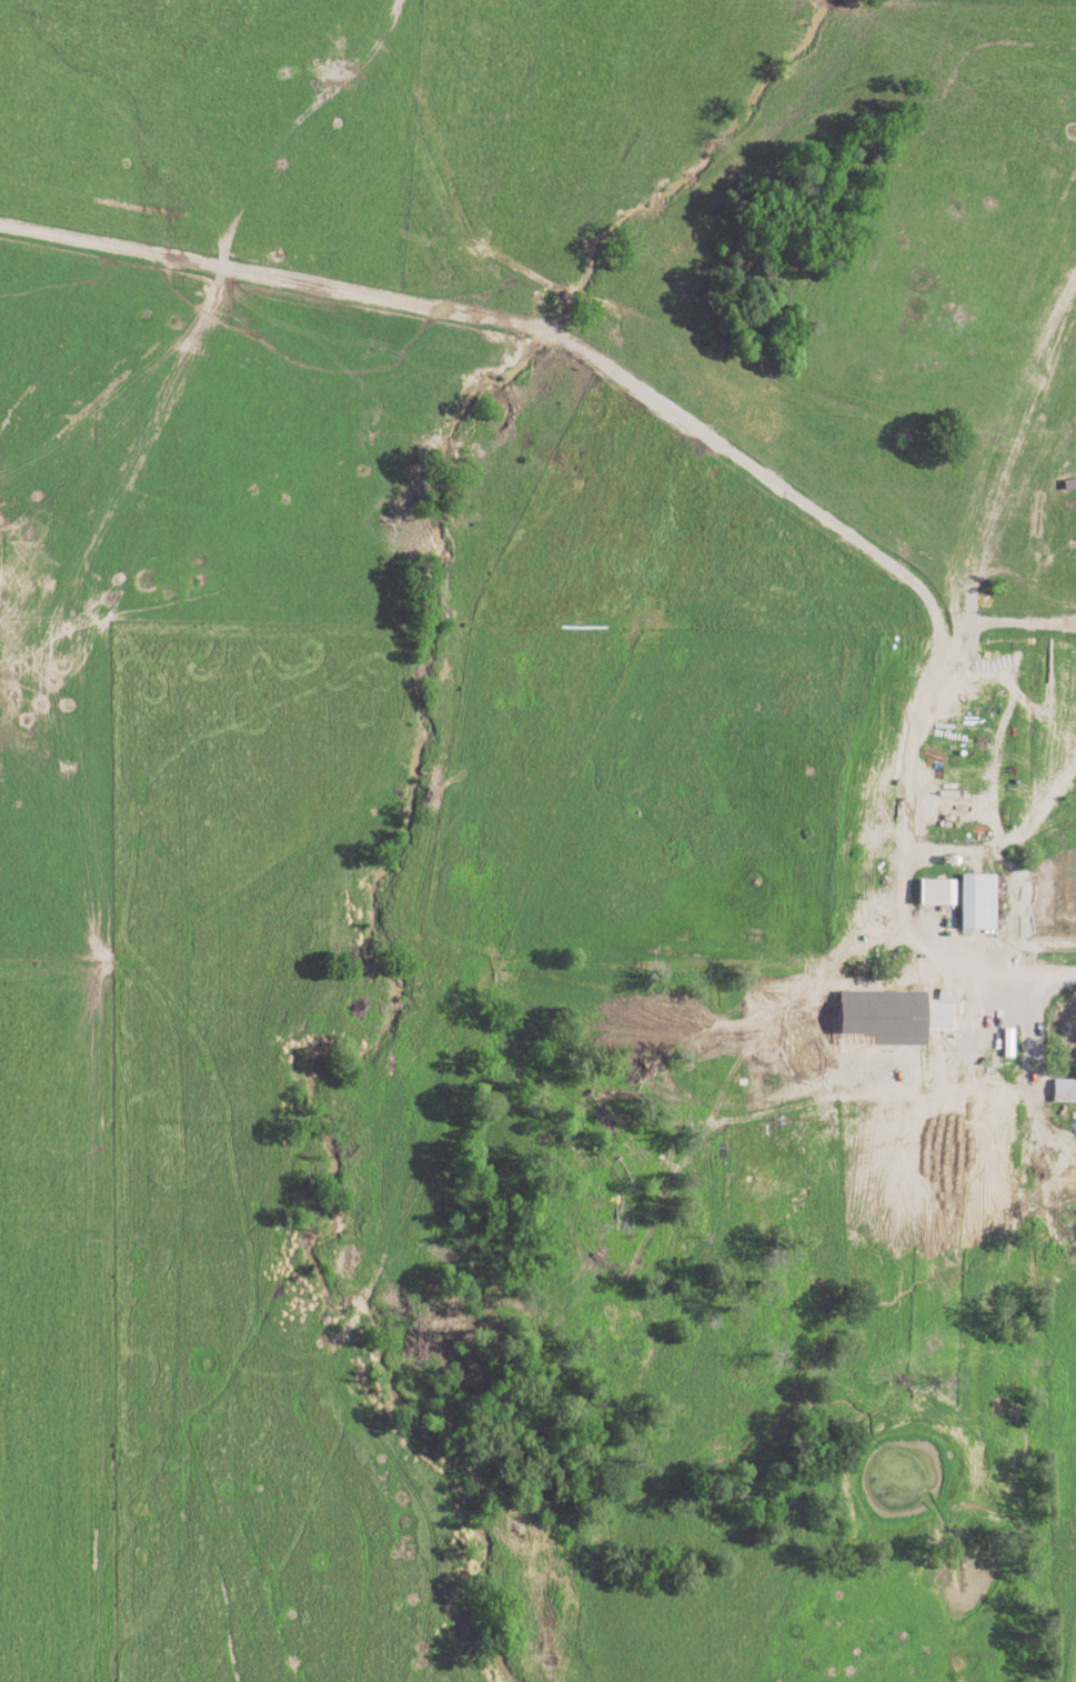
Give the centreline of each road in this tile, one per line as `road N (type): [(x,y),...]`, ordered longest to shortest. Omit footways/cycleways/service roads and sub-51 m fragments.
road 1 (residential): [(1075,974),(961,981),(898,882),(903,659),(933,507),(929,427),(786,393),(721,360)]

